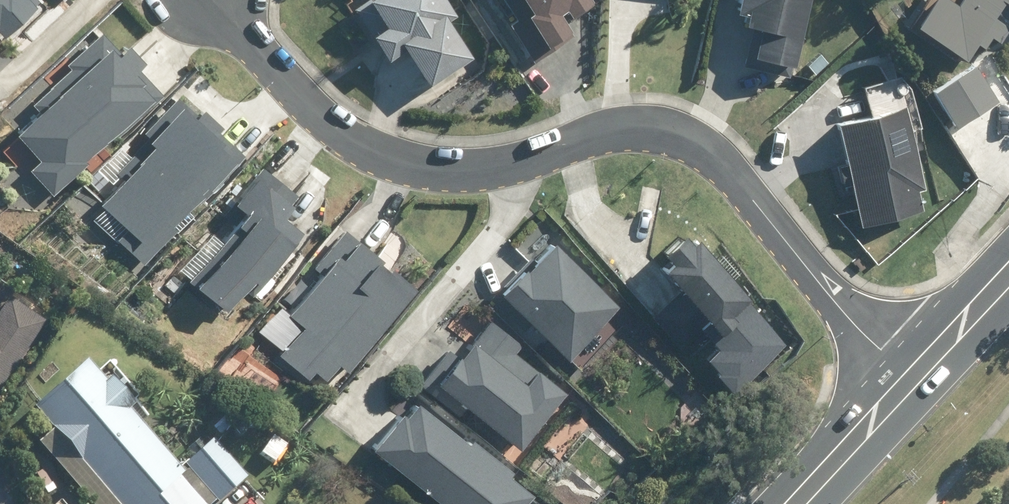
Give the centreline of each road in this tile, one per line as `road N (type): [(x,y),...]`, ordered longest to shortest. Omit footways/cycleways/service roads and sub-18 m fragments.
road 1 (residential): [(917,376),(866,337),(695,145),(635,131),(484,171),(418,172),(341,134),(255,54),(218,0)]
road 2 (primary): [(917,376),(794,503)]
road 3 (primary): [(1008,276),(917,376)]

